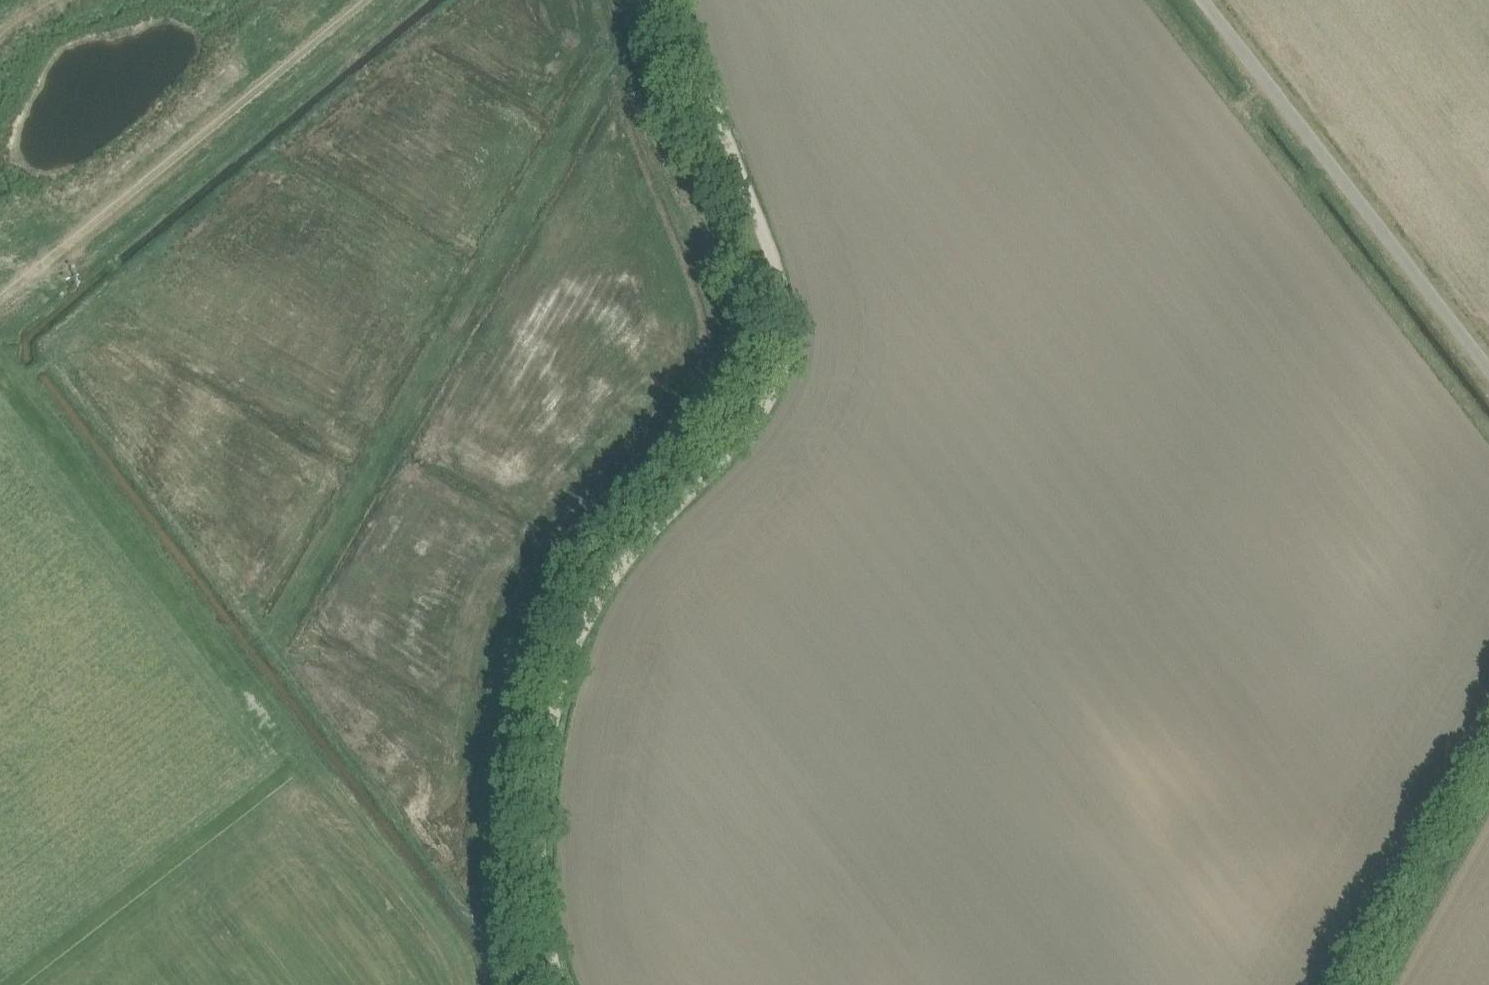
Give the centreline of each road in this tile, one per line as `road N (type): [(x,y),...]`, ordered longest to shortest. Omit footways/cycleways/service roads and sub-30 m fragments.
road 1 (track): [(552,984),(532,915),(525,835),(552,700),(597,585),(730,454),(785,381),(789,343),(777,275),(688,0)]
road 2 (unclassified): [(1488,377),(1198,0)]
road 3 (track): [(0,292),(335,0)]

